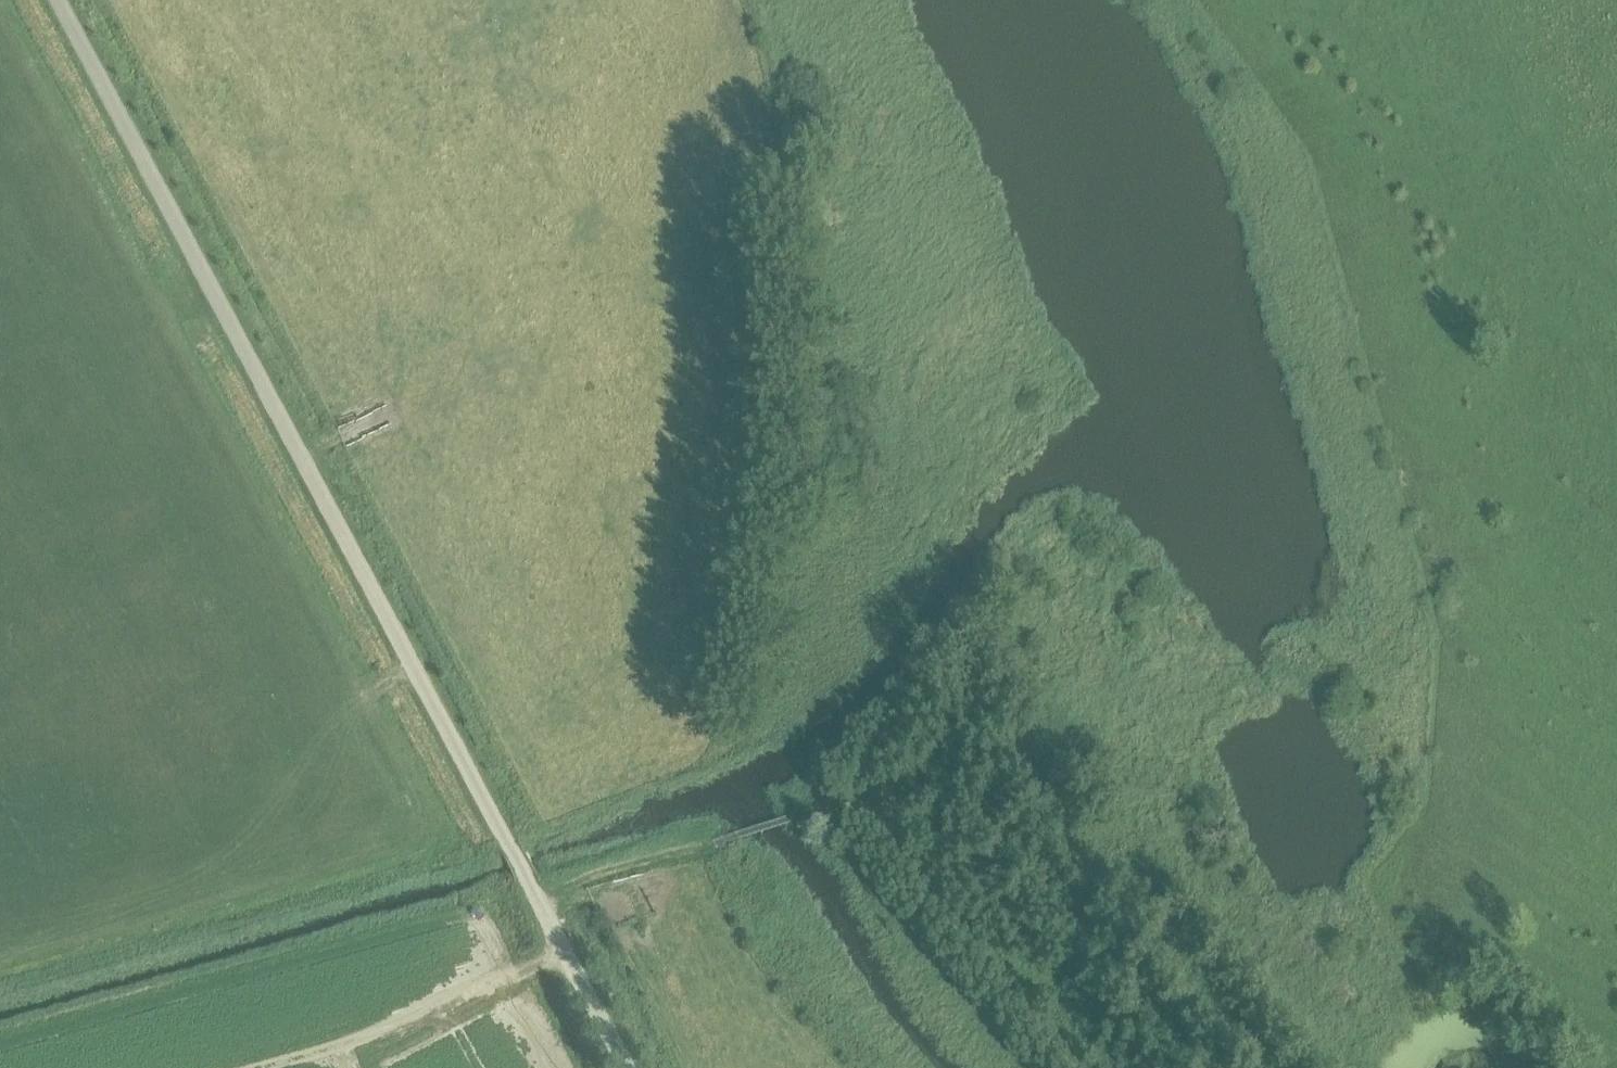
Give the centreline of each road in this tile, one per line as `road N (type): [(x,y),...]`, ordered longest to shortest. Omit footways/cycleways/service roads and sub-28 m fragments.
road 1 (unclassified): [(627,1067),(58,0)]
road 2 (track): [(812,813),(875,818),(1068,1067)]
road 3 (track): [(536,897),(718,842)]

